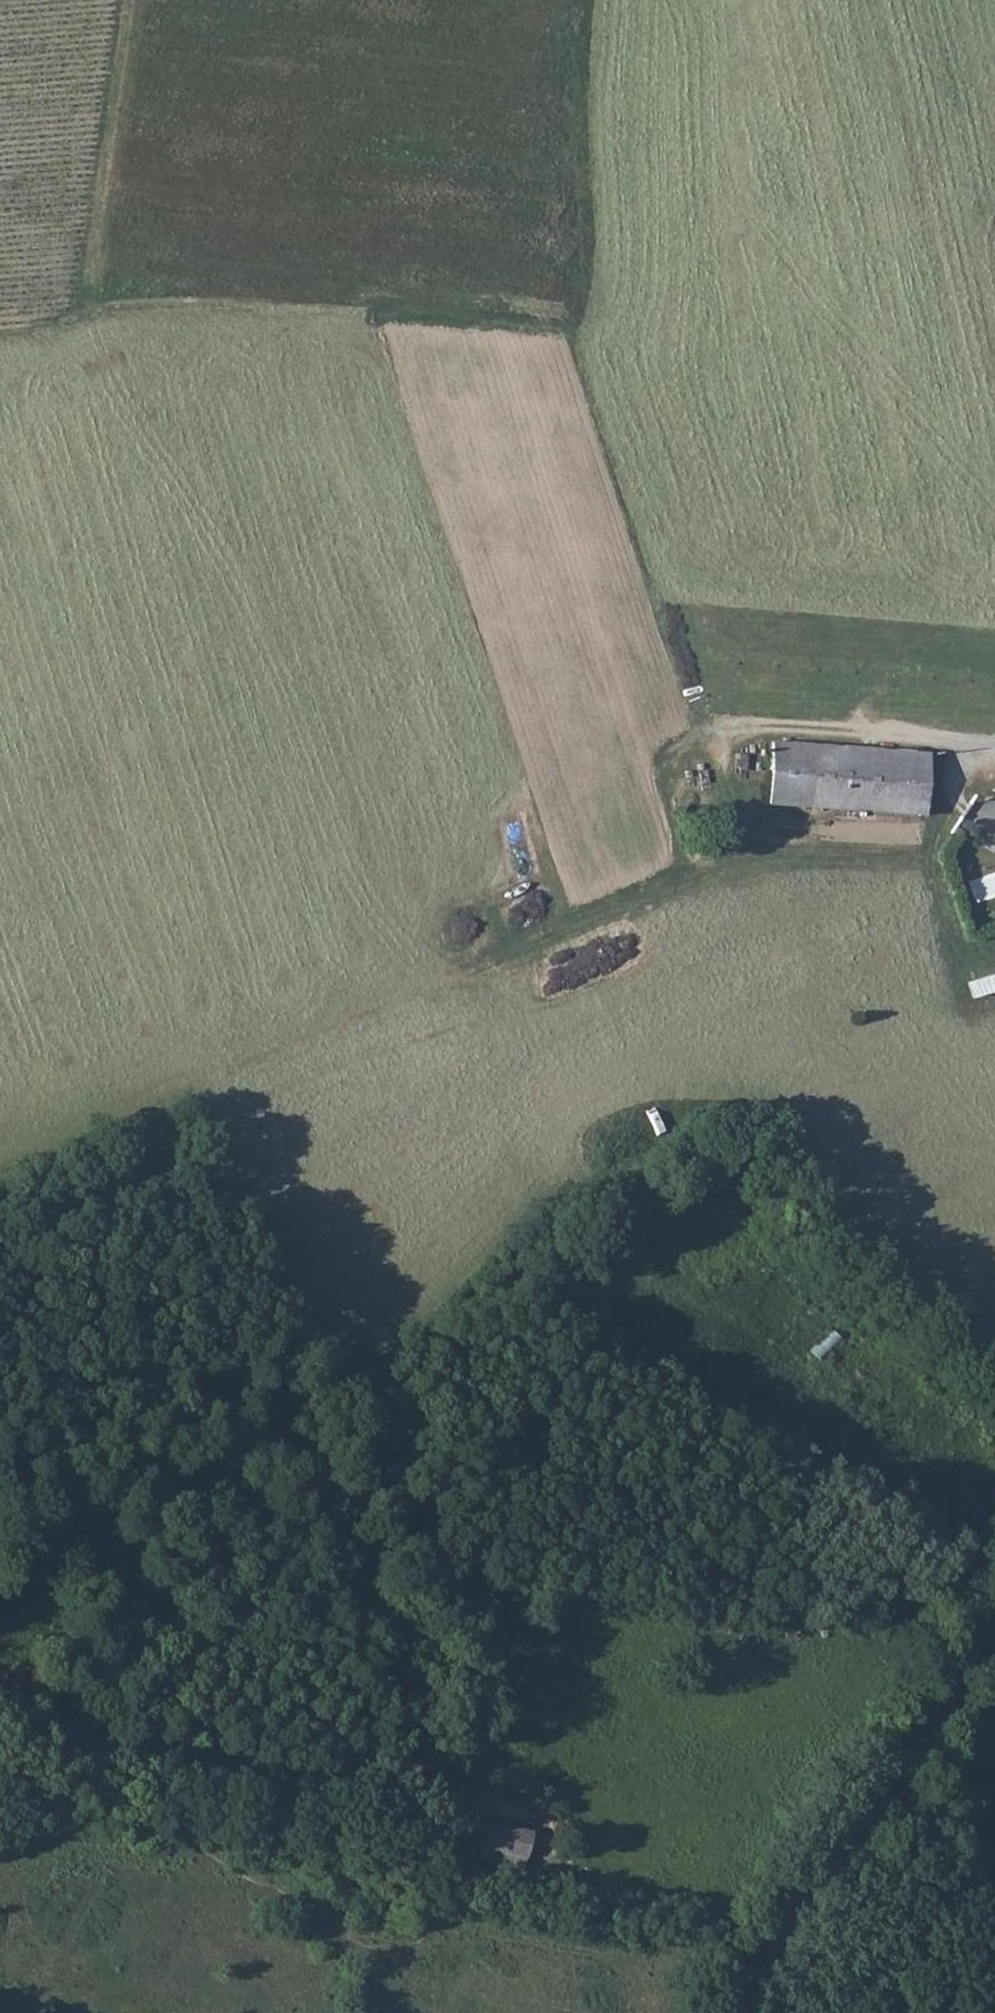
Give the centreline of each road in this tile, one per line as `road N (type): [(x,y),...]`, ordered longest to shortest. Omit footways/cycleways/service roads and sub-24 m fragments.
road 1 (unclassified): [(994,1623),(725,2012)]

